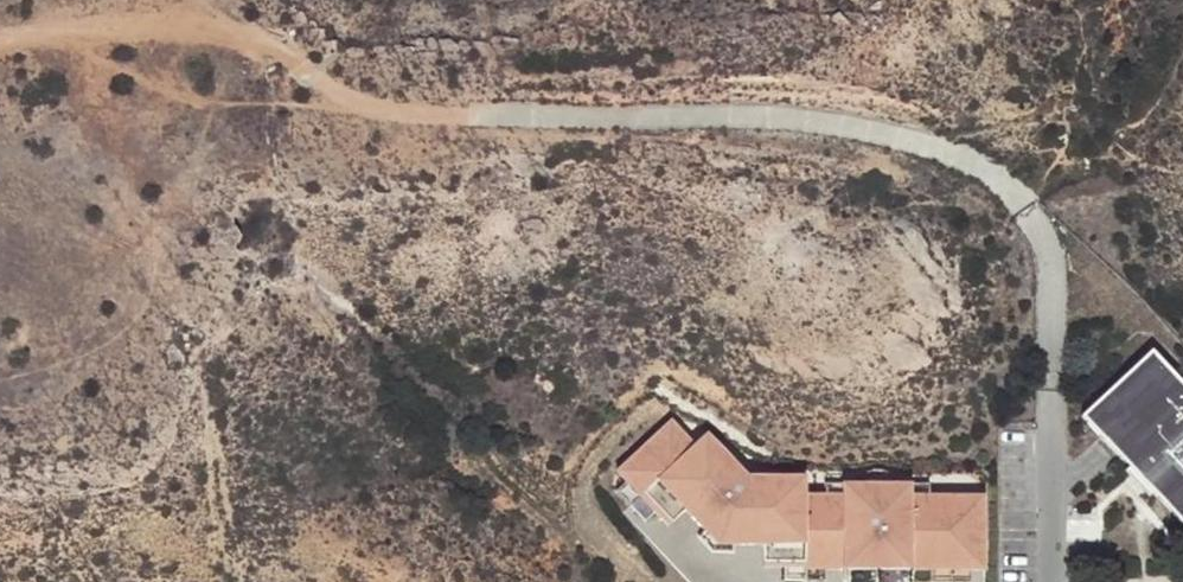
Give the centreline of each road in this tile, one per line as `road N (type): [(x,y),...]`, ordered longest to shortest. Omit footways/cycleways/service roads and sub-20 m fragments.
road 1 (track): [(1025,208),(966,155),(803,112),(451,116),(334,88),(250,42),(207,0)]
road 2 (residential): [(1055,581),(1054,259),(1025,208)]
road 3 (track): [(250,42),(104,28),(0,49)]
road 4 (track): [(1025,208),(1121,147),(1182,57)]

